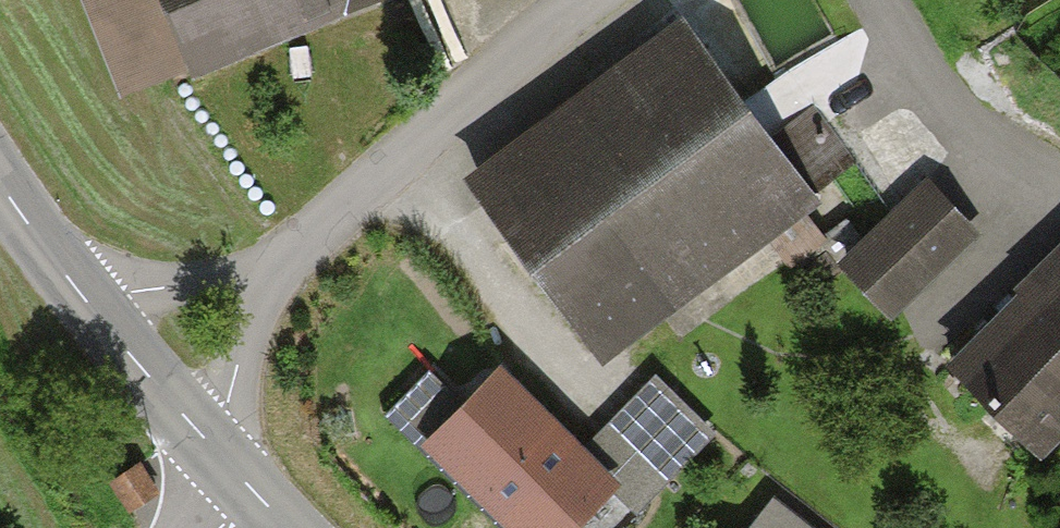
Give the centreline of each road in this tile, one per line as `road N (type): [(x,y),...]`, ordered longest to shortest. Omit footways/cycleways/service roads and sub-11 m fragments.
road 1 (residential): [(294,255),(581,0)]
road 2 (residential): [(294,255),(126,294),(97,313)]
road 3 (residential): [(198,433),(225,410),(245,339),(294,255)]
road 4 (tertiary): [(97,313),(0,183)]
road 5 (tertiary): [(198,433),(97,313)]

